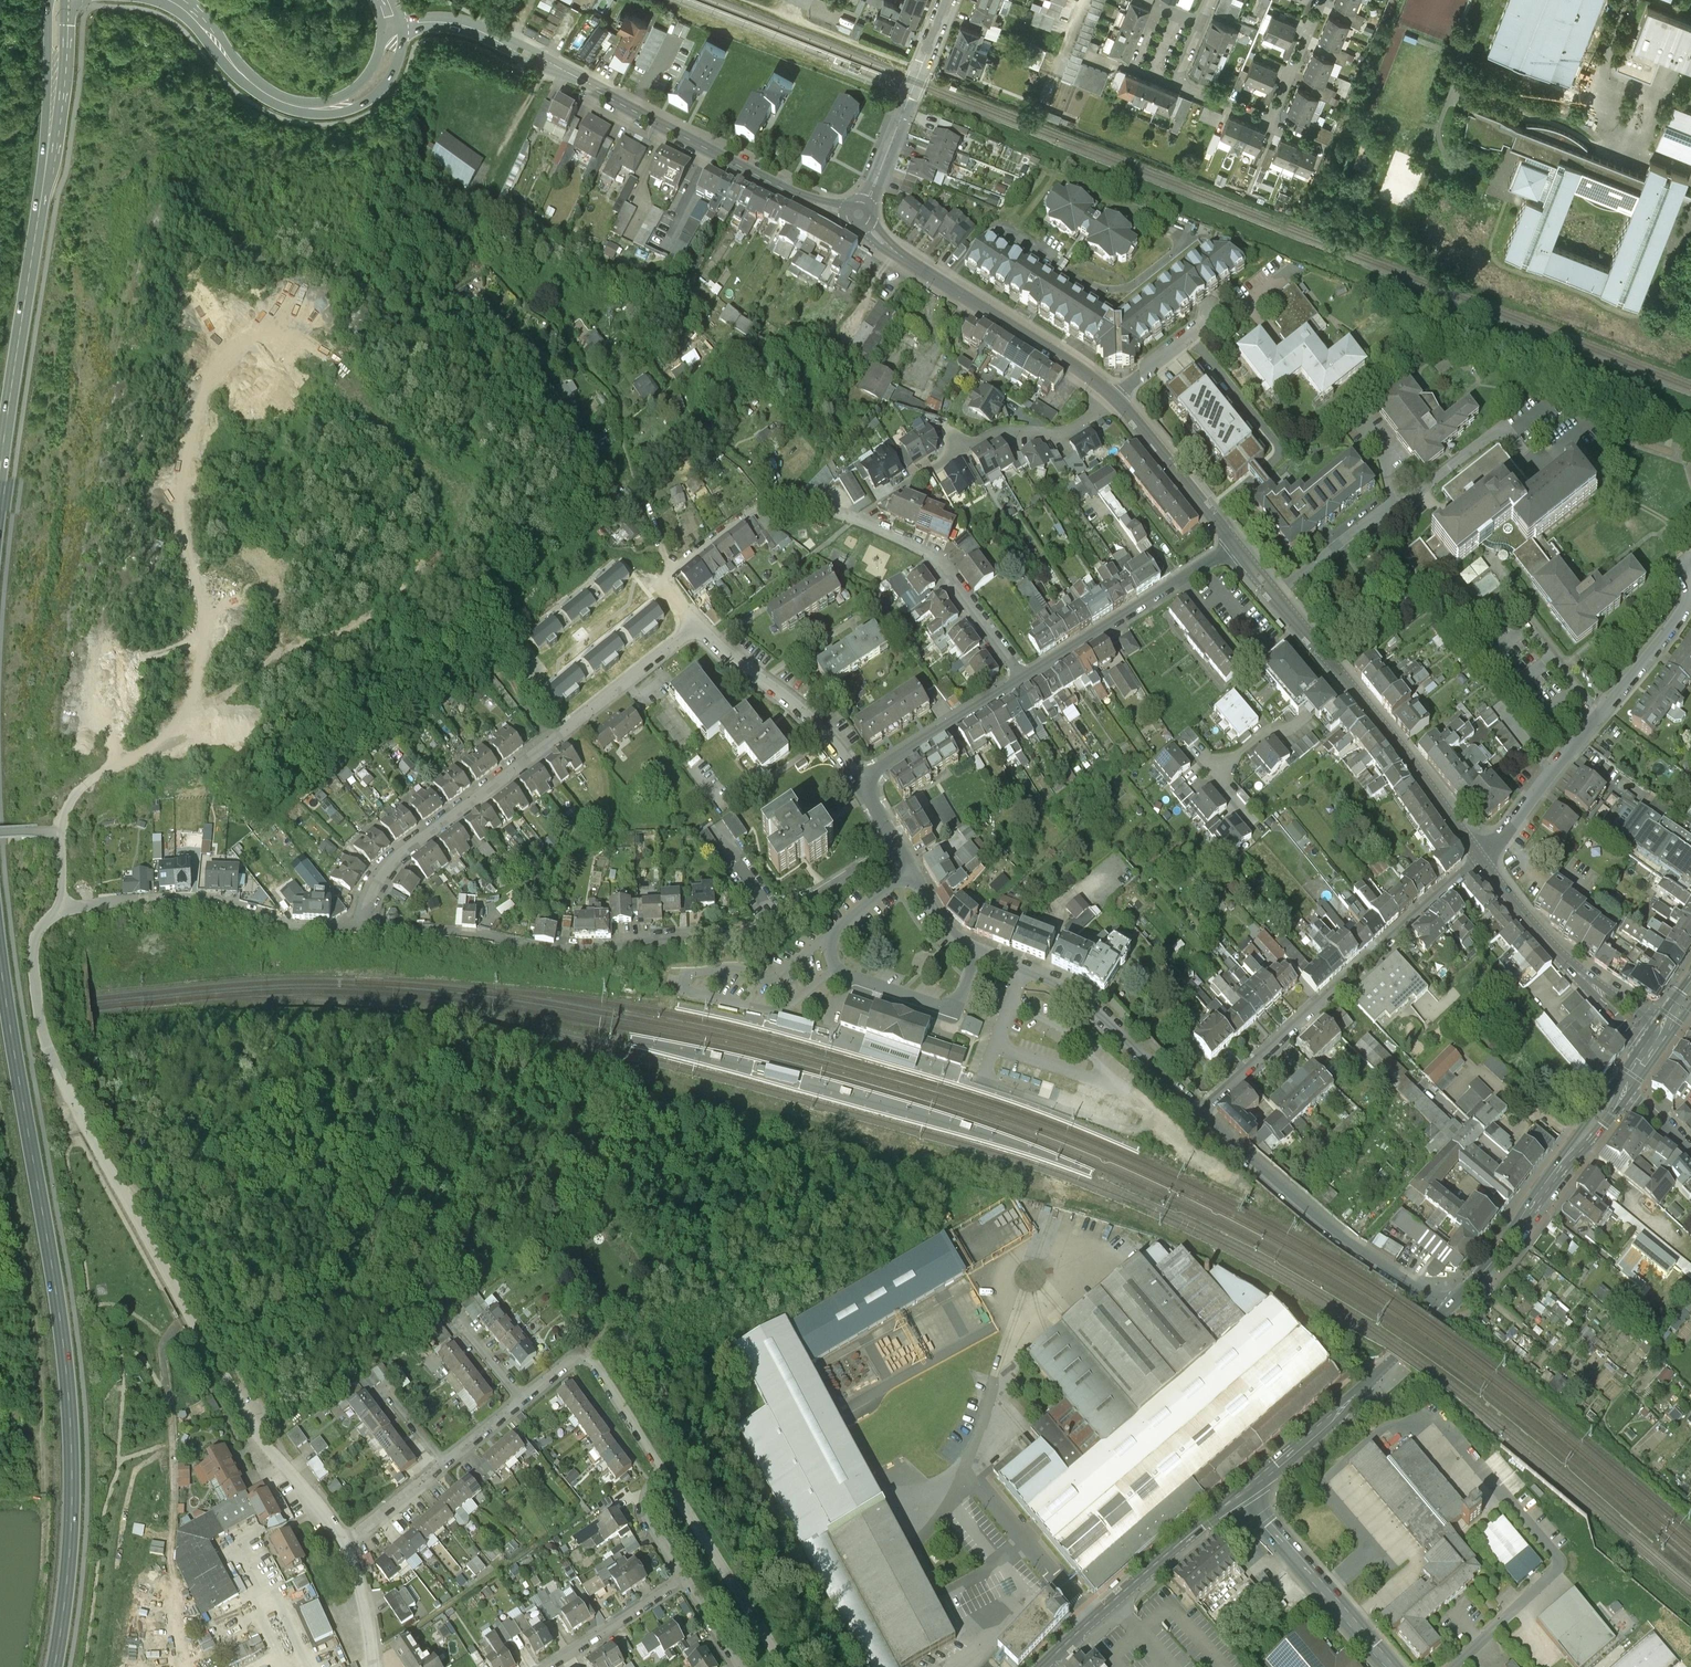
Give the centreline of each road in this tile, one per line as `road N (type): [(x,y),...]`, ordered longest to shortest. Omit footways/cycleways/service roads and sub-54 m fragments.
road 1 (residential): [(253,1414),(49,1059),(30,959),(39,929),(61,911),(114,903),(204,904),(294,930),(362,934)]
road 2 (primary): [(0,960),(68,1387),(69,1558),(52,1666)]
road 3 (residential): [(362,934),(566,956),(741,936),(897,842)]
road 4 (primary): [(58,0),(41,246),(0,497)]
road 5 (secondary): [(402,29),(438,23),(474,30),(819,205),(847,212)]
road 6 (residential): [(695,626),(392,861),(362,934)]
road 7 (residential): [(1025,678),(936,561),(810,502),(763,506),(670,573),(667,564)]
road 8 (track): [(43,1493),(44,1400),(0,1115)]
road 9 (residential): [(1482,859),(1199,1112)]
road 10 (residential): [(1690,599),(1482,859)]
road 11 (residential): [(911,869),(831,932),(834,969),(849,985),(943,1010),(957,1005),(978,951)]
road 12 (residential): [(1445,1307),(1336,1233),(1199,1112)]
road 13 (secondary): [(866,223),(1116,395)]
road 14 (secondary): [(1445,1307),(1624,1086)]
road 15 (track): [(803,1179),(585,1346)]
road 16 (secondary): [(1242,1495),(1045,1666)]
road 17 (secondary): [(1482,859),(1558,953),(1660,1037)]
road 18 (residential): [(1236,542),(1025,678)]
road 19 (residential): [(896,488),(979,438),(1068,428),(1116,395)]
road 20 (residential): [(789,1666),(664,1470)]
road 21 (residential): [(861,778),(822,727),(695,626)]
road 22 (residential): [(1242,1495),(1390,1666)]
road 23 (residential): [(1199,1112),(1104,1018),(1027,970)]
road 24 (residential): [(948,0),(863,205)]
road 25 (secondary): [(1349,682),(1482,859)]
road 26 (secondary): [(1394,1358),(1242,1495)]
road 27 (residential): [(1025,678),(861,778)]
road 28 (track): [(743,0),(921,69)]
road 29 (secondary): [(1116,395),(1236,542)]
road 30 (secondary): [(1236,542),(1349,682)]
road 31 (secondary): [(303,112),(251,85),(195,19),(167,0)]
road 32 (residential): [(1349,682),(1290,732),(1267,732),(1214,774)]
road 33 (residential): [(543,1666),(683,1577)]
road 34 (residential): [(253,1414),(346,1543)]
road 35 (secondary): [(303,112),(338,114),(370,103),(396,70),(402,29)]
road 36 (residential): [(1227,107),(1176,86),(1211,0)]
road 37 (residential): [(664,1470),(585,1346)]
road 38 (residential): [(695,626),(644,581),(585,625)]
road 39 (residential): [(1319,0),(1267,124)]
road 40 (residential): [(346,1543),(371,1666)]
road 41 (residential): [(346,1543),(443,1464)]
road 42 (residential): [(683,1577),(645,1513),(645,1493),(664,1470)]
road 43 (secondary): [(383,34),(378,57),(349,96),(303,112)]

